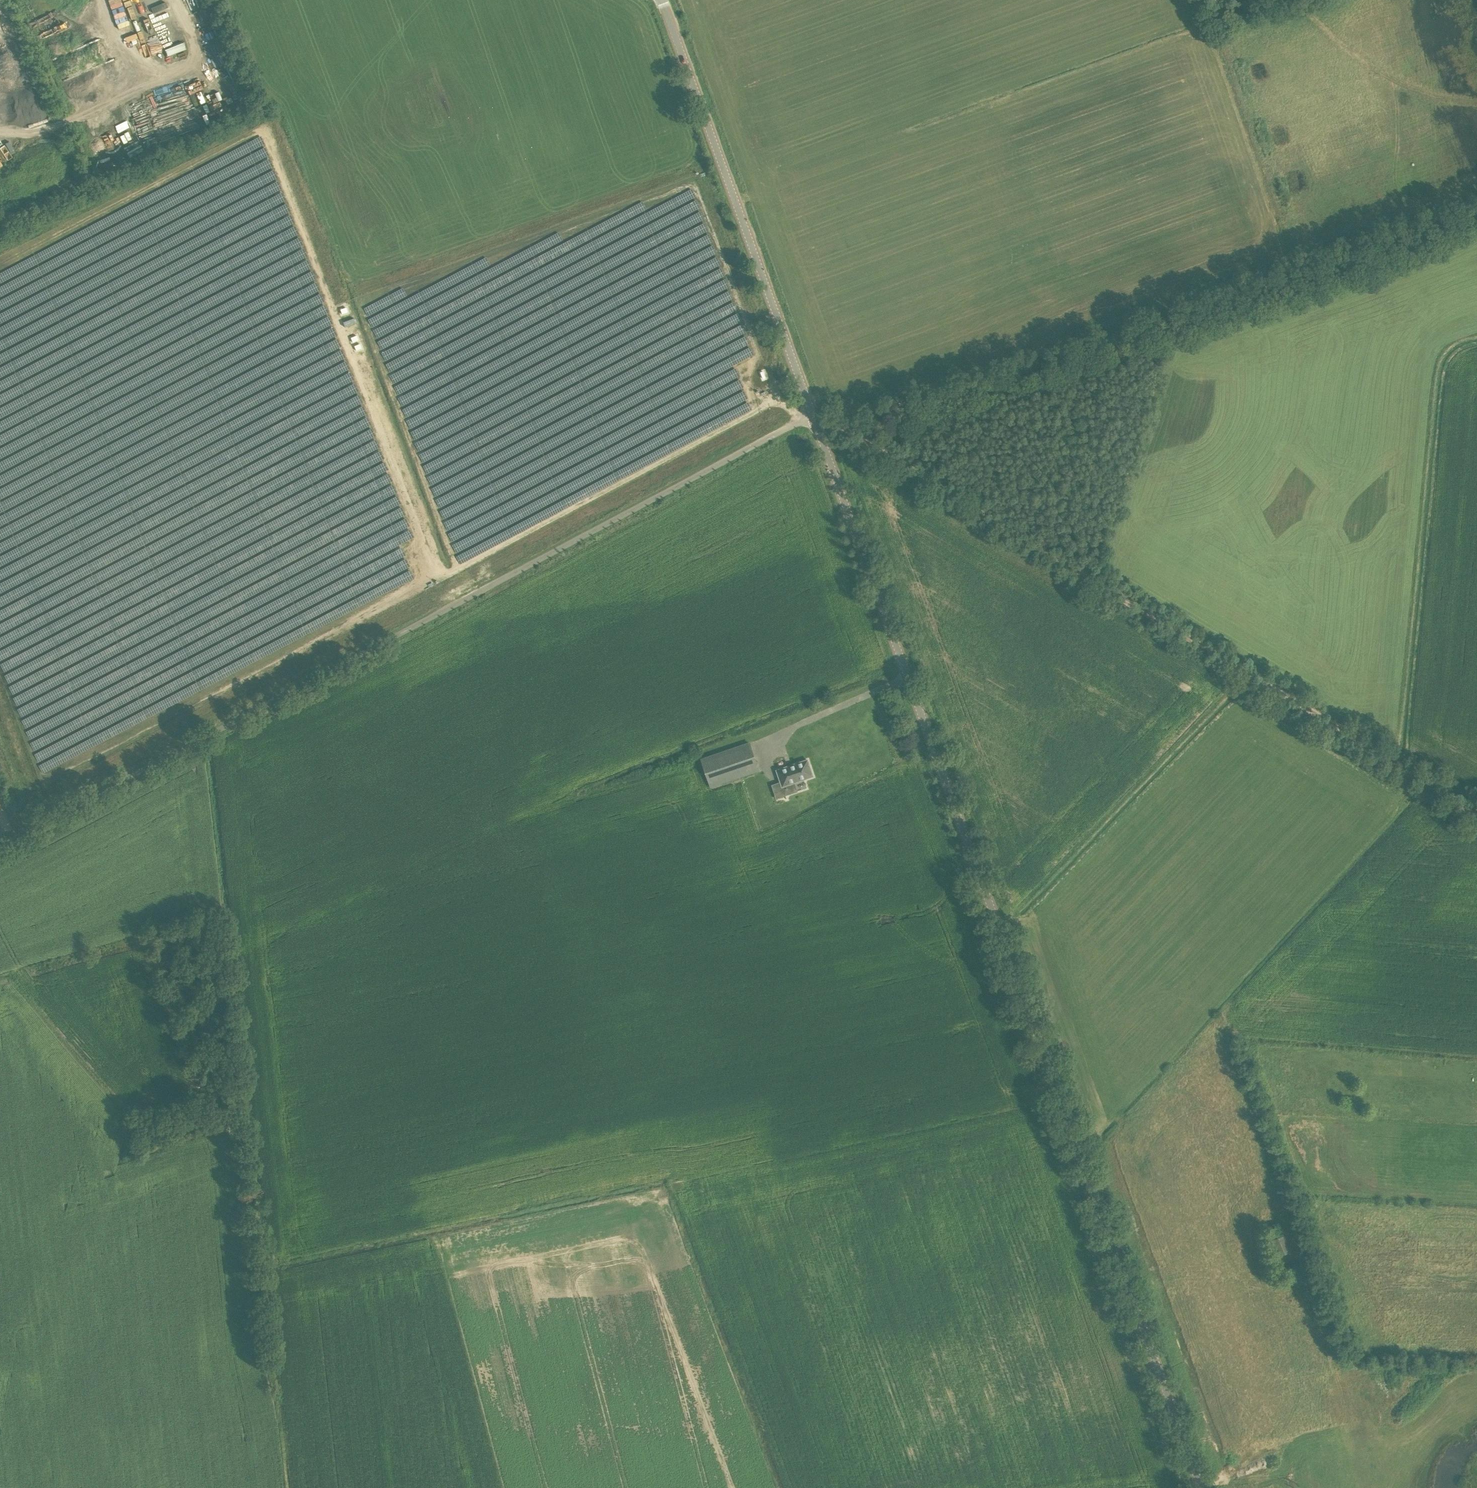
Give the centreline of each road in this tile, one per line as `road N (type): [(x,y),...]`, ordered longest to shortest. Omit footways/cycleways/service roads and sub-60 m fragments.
road 1 (tertiary): [(1199,1487),(813,416)]
road 2 (unclassified): [(0,844),(813,416)]
road 3 (track): [(1476,812),(813,416)]
road 4 (tertiary): [(813,416),(662,0)]

